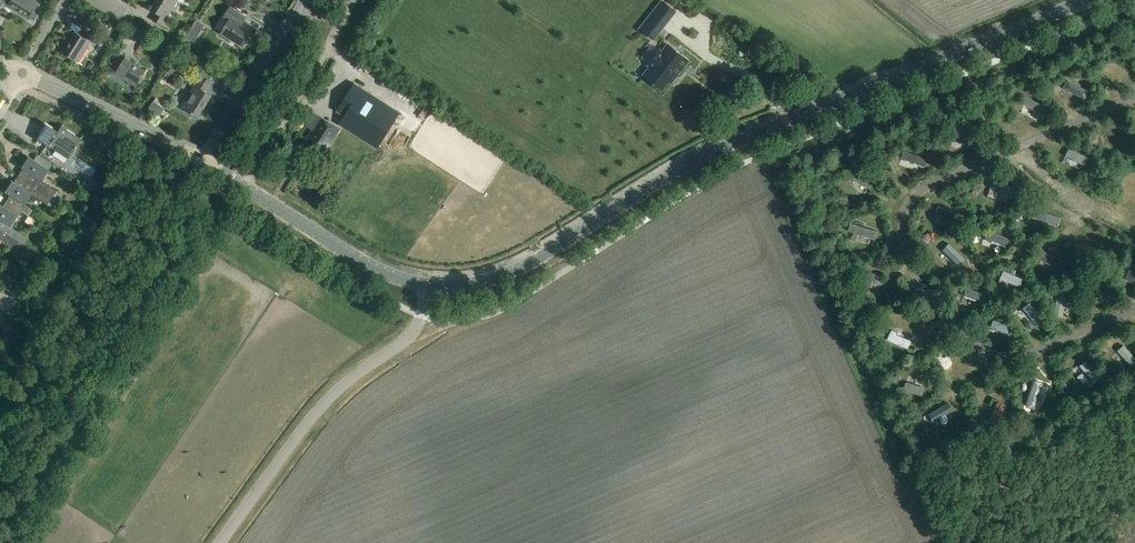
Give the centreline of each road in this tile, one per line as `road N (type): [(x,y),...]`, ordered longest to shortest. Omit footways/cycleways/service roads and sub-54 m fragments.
road 1 (tertiary): [(427,285),(478,283),(525,267),(704,156),(1087,0)]
road 2 (unclassified): [(219,542),(327,402),(411,334),(427,285)]
road 3 (tertiary): [(427,285),(369,266),(200,161)]
road 4 (track): [(355,0),(246,188)]
road 5 (tertiary): [(200,161),(22,73)]
road 6 (residential): [(200,161),(301,0)]

